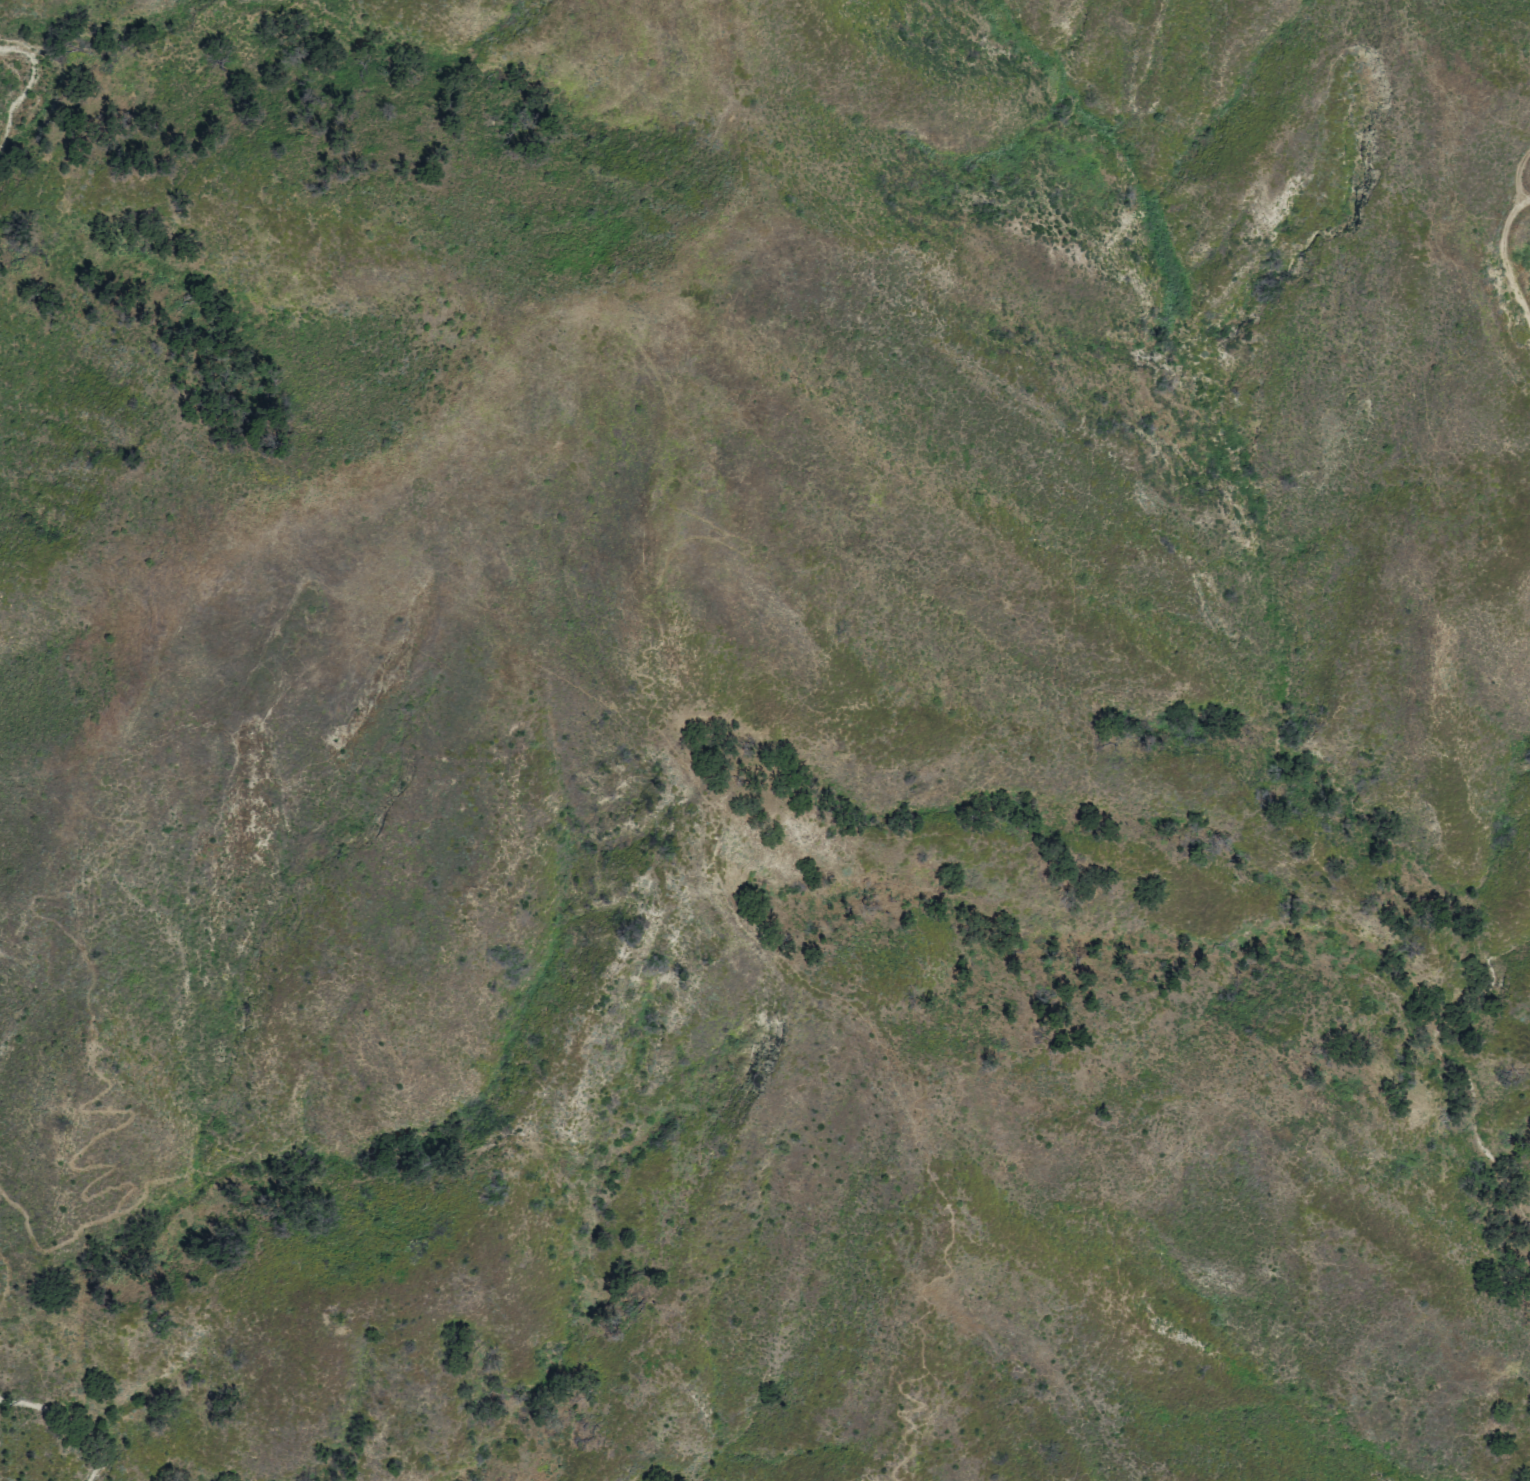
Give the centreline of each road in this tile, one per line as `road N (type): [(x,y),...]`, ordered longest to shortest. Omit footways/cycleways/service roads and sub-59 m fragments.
road 1 (track): [(1529,197),(1501,213),(1492,258),(1529,332)]

